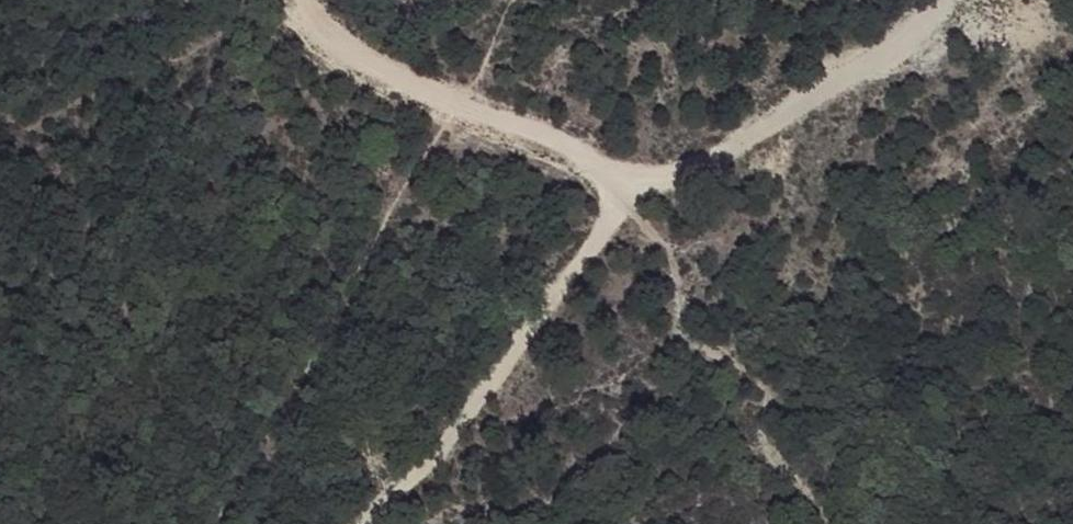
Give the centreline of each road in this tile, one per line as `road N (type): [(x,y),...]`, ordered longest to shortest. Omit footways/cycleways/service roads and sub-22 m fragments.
road 1 (track): [(360,523),(473,411),(583,259),(616,172)]
road 2 (track): [(935,0),(780,130),(663,179),(616,172)]
road 3 (track): [(616,172),(580,167),(341,53),(299,0)]

